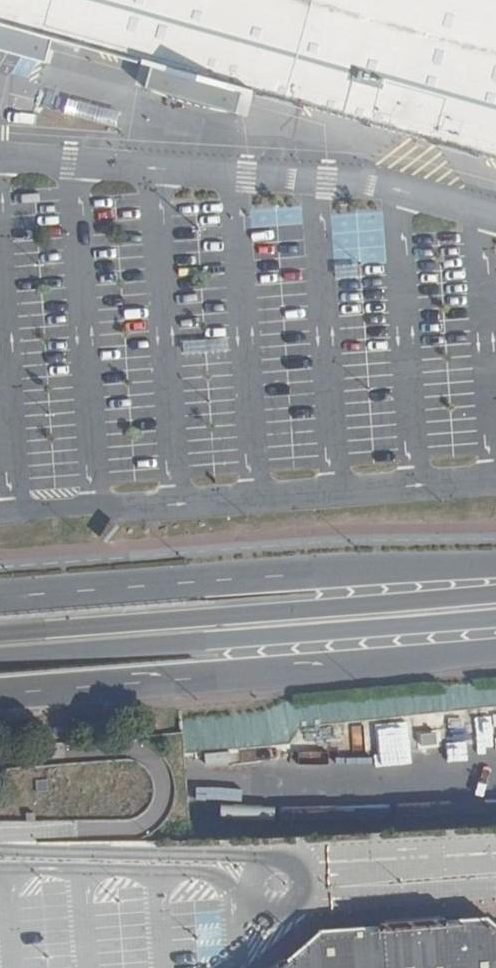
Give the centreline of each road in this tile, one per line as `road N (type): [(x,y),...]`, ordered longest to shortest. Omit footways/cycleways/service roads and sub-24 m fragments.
road 1 (primary): [(0,692),(495,648)]
road 2 (primary): [(0,658),(495,616)]
road 3 (primary): [(495,594),(0,633)]
road 4 (primary): [(495,564),(0,596)]

